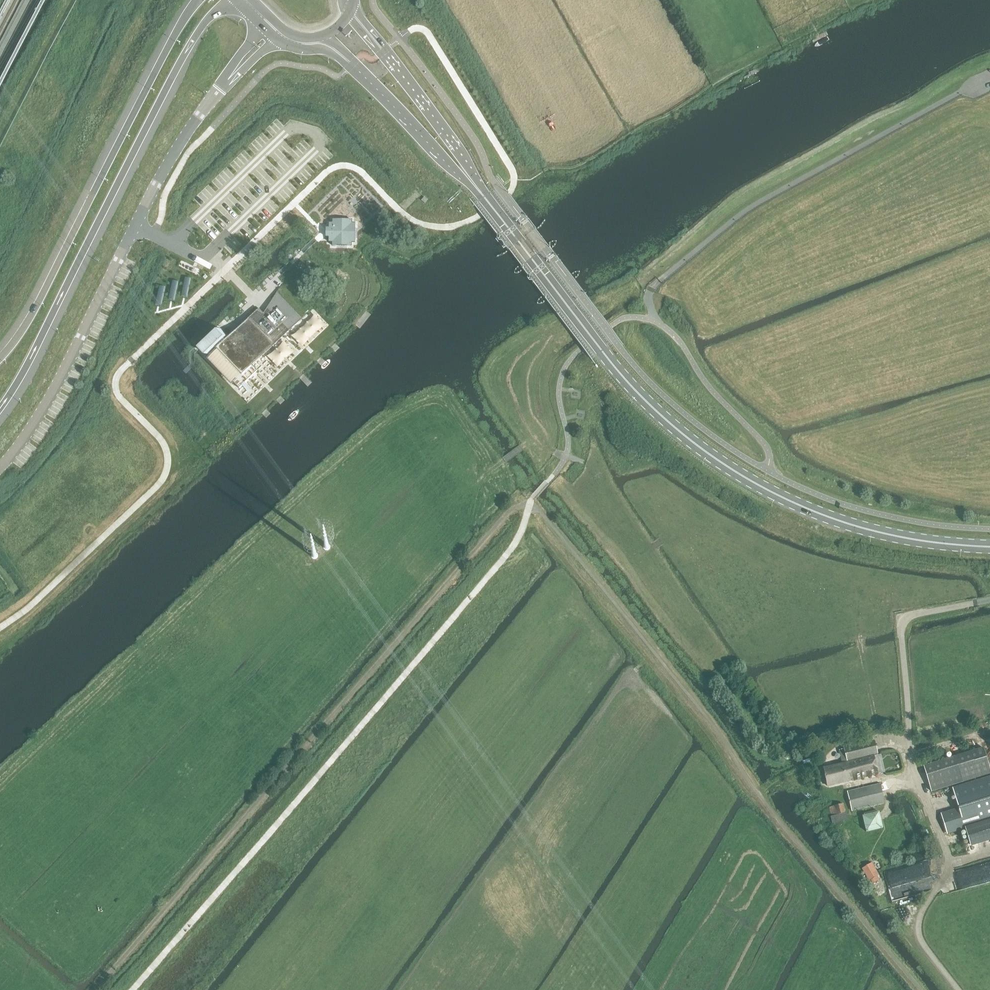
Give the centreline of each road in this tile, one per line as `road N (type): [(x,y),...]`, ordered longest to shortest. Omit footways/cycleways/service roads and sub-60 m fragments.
road 1 (secondary): [(989,547),(848,524),(717,460),(628,382),(473,182)]
road 2 (motorway): [(0,408),(181,62),(204,24),(232,0)]
road 3 (unclassified): [(220,89),(159,182),(53,392),(0,468)]
road 4 (motorway): [(198,0),(37,306),(0,358)]
road 5 (secondary): [(353,64),(473,182)]
road 6 (secondary): [(473,182),(384,51)]

